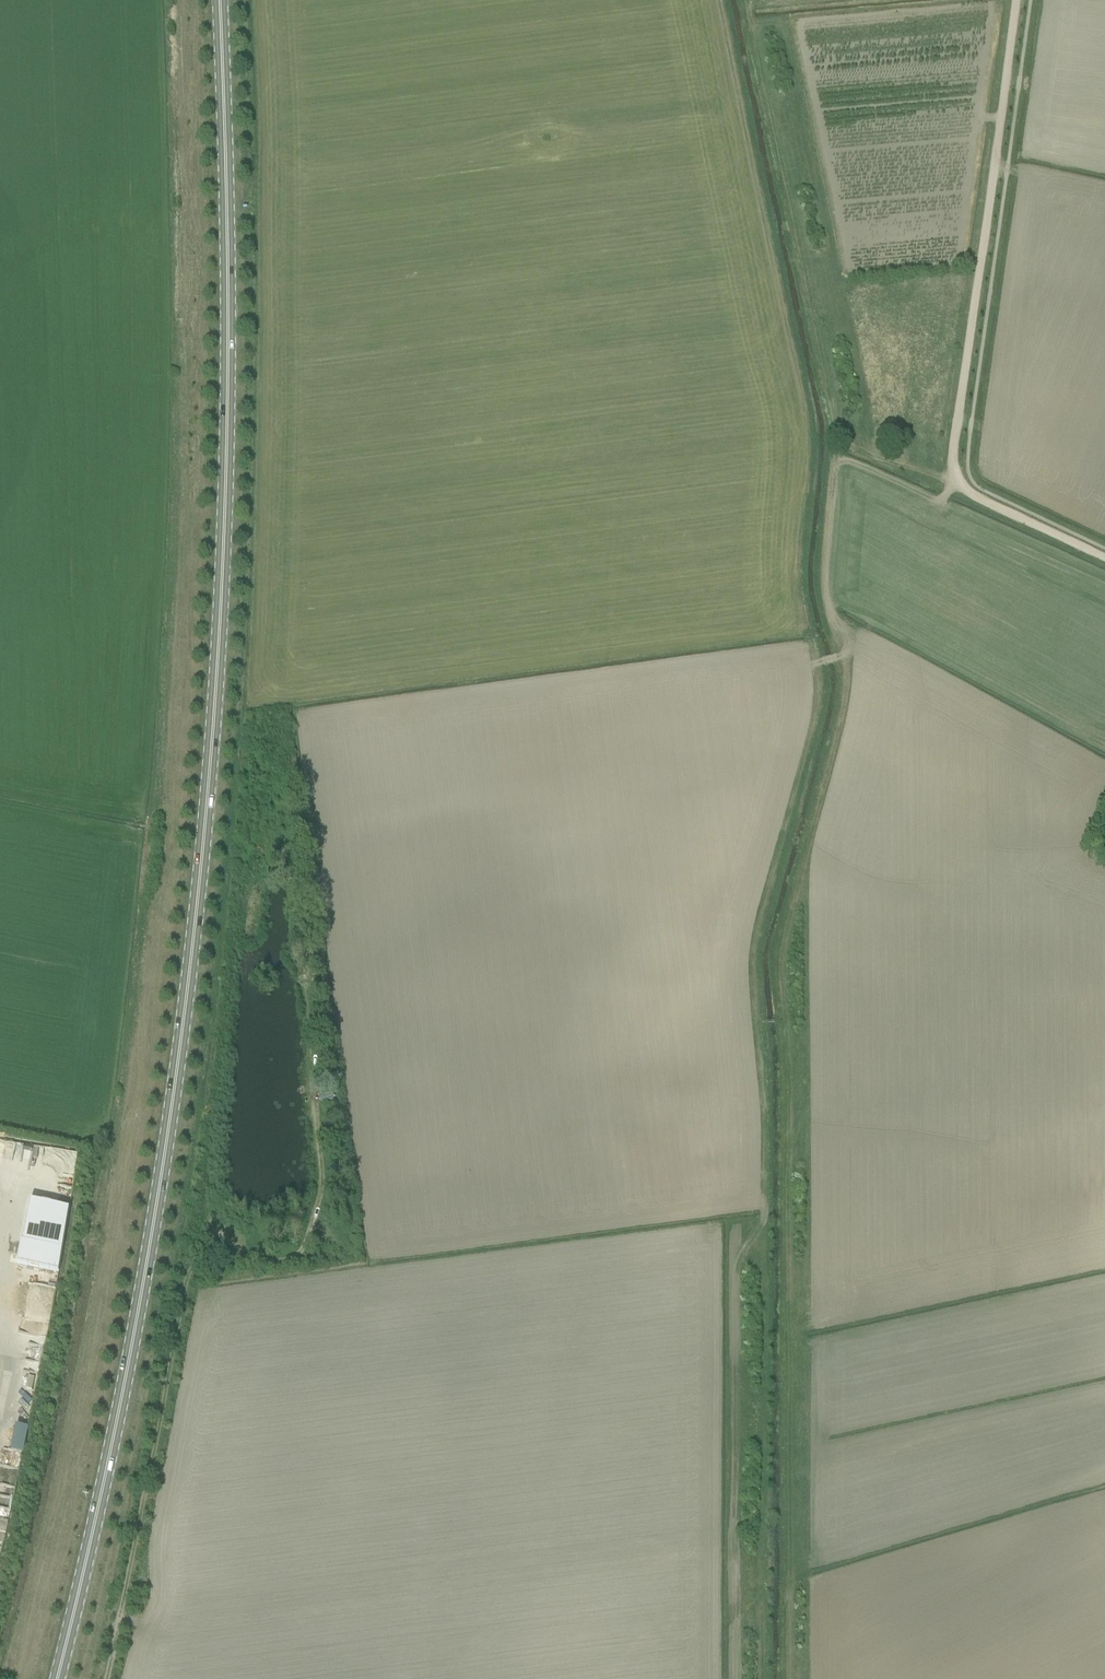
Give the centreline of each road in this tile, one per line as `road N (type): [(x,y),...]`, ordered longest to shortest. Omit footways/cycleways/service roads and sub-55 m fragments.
road 1 (primary): [(55,1678),(145,1277),(206,849),(230,369),(221,0)]
road 2 (track): [(1104,560),(986,505),(959,472),(957,425),(1019,0)]
road 3 (track): [(103,1678),(195,1236),(218,1231),(244,1252),(273,1254)]

